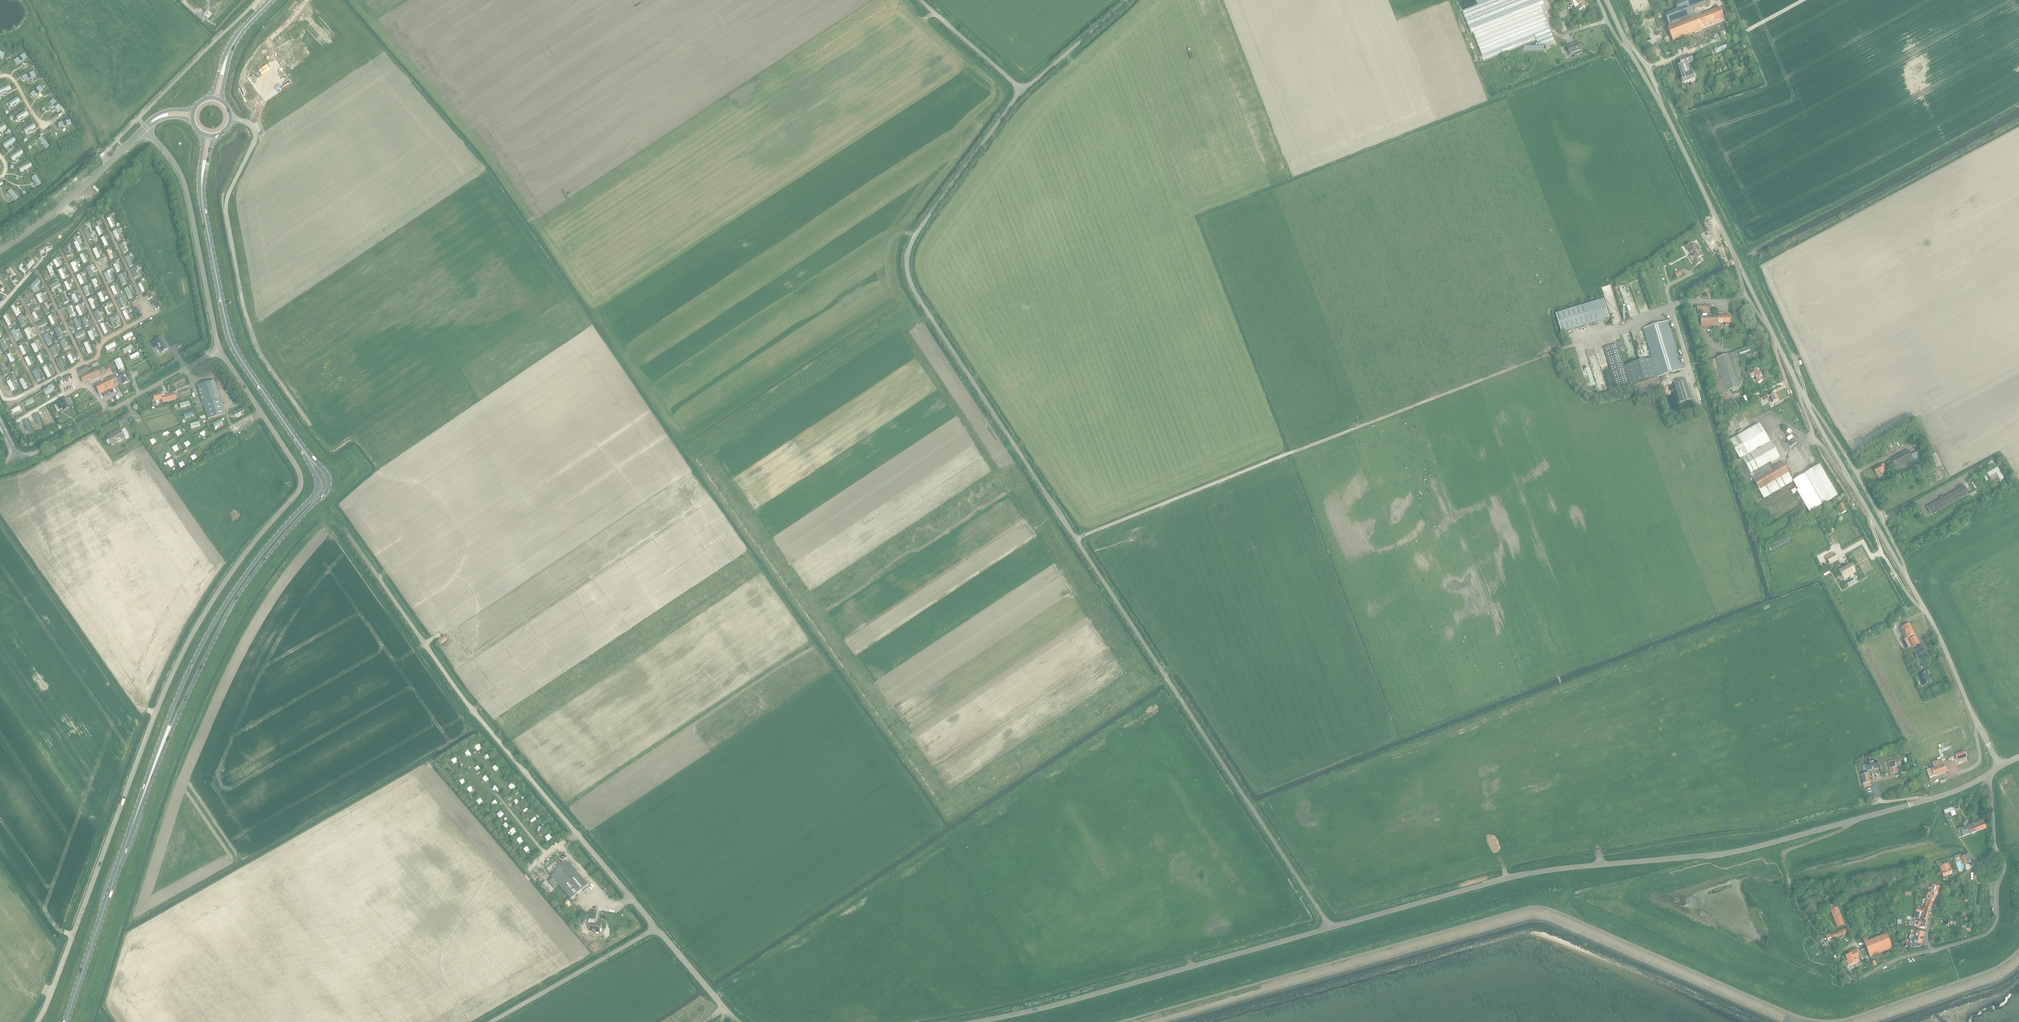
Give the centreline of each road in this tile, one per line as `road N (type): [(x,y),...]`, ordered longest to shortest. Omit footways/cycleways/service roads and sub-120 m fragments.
road 1 (unclassified): [(1329,927),(911,284),(907,259),(915,235),(1022,90)]
road 2 (unclassified): [(1998,767),(1940,639),(1815,419),(1607,0)]
road 3 (unclassified): [(219,349),(301,484),(232,572),(174,669),(37,1021)]
road 4 (unclassified): [(1329,927),(1522,874),(1765,846),(1988,775)]
road 5 (unclassified): [(656,929),(474,713),(347,532)]
road 6 (primary): [(133,824),(230,608),(328,487),(300,445)]
road 7 (primary): [(300,445),(317,491),(220,611),(176,697),(133,824)]
road 8 (unclassified): [(966,1021),(1329,927)]
road 9 (unclassified): [(230,119),(247,122),(256,136),(227,200),(246,314),(260,353),(310,425)]
road 10 (primary): [(201,187),(232,343),(300,445)]
road 11 (unclassified): [(144,128),(183,181),(219,349)]
road 12 (unclassified): [(219,349),(18,460)]
road 13 (primary): [(65,1021),(133,824)]
road 14 (unclassified): [(491,1021),(656,929)]
road 15 (tertiary): [(0,250),(144,128)]
road 16 (residential): [(1929,950),(1993,927),(2004,863),(1996,851)]
road 17 (unclassified): [(1022,90),(1127,0)]
road 18 (unclassified): [(1022,90),(921,0)]
road 19 (residential): [(1929,950),(1936,900),(1996,851)]

